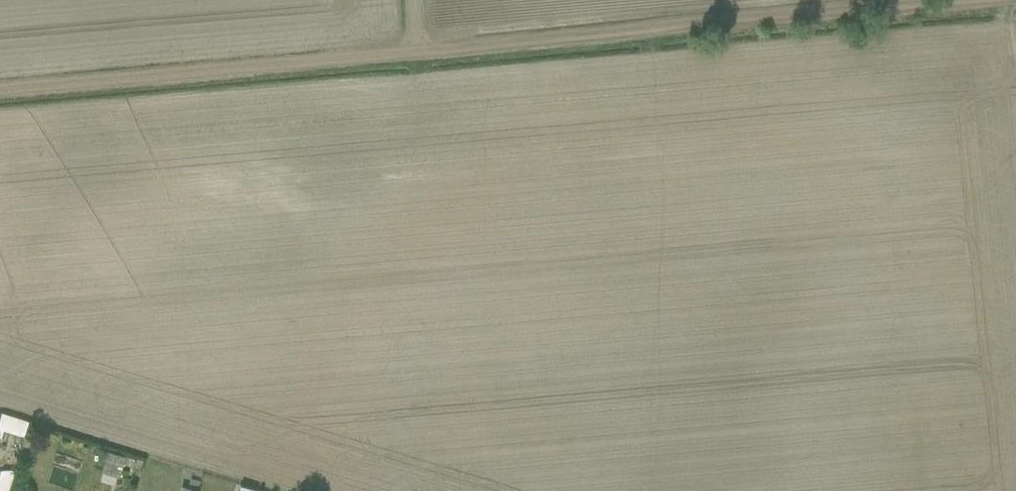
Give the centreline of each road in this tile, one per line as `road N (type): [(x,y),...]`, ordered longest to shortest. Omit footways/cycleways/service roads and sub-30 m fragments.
road 1 (track): [(409,50),(953,0)]
road 2 (track): [(0,87),(409,50)]

